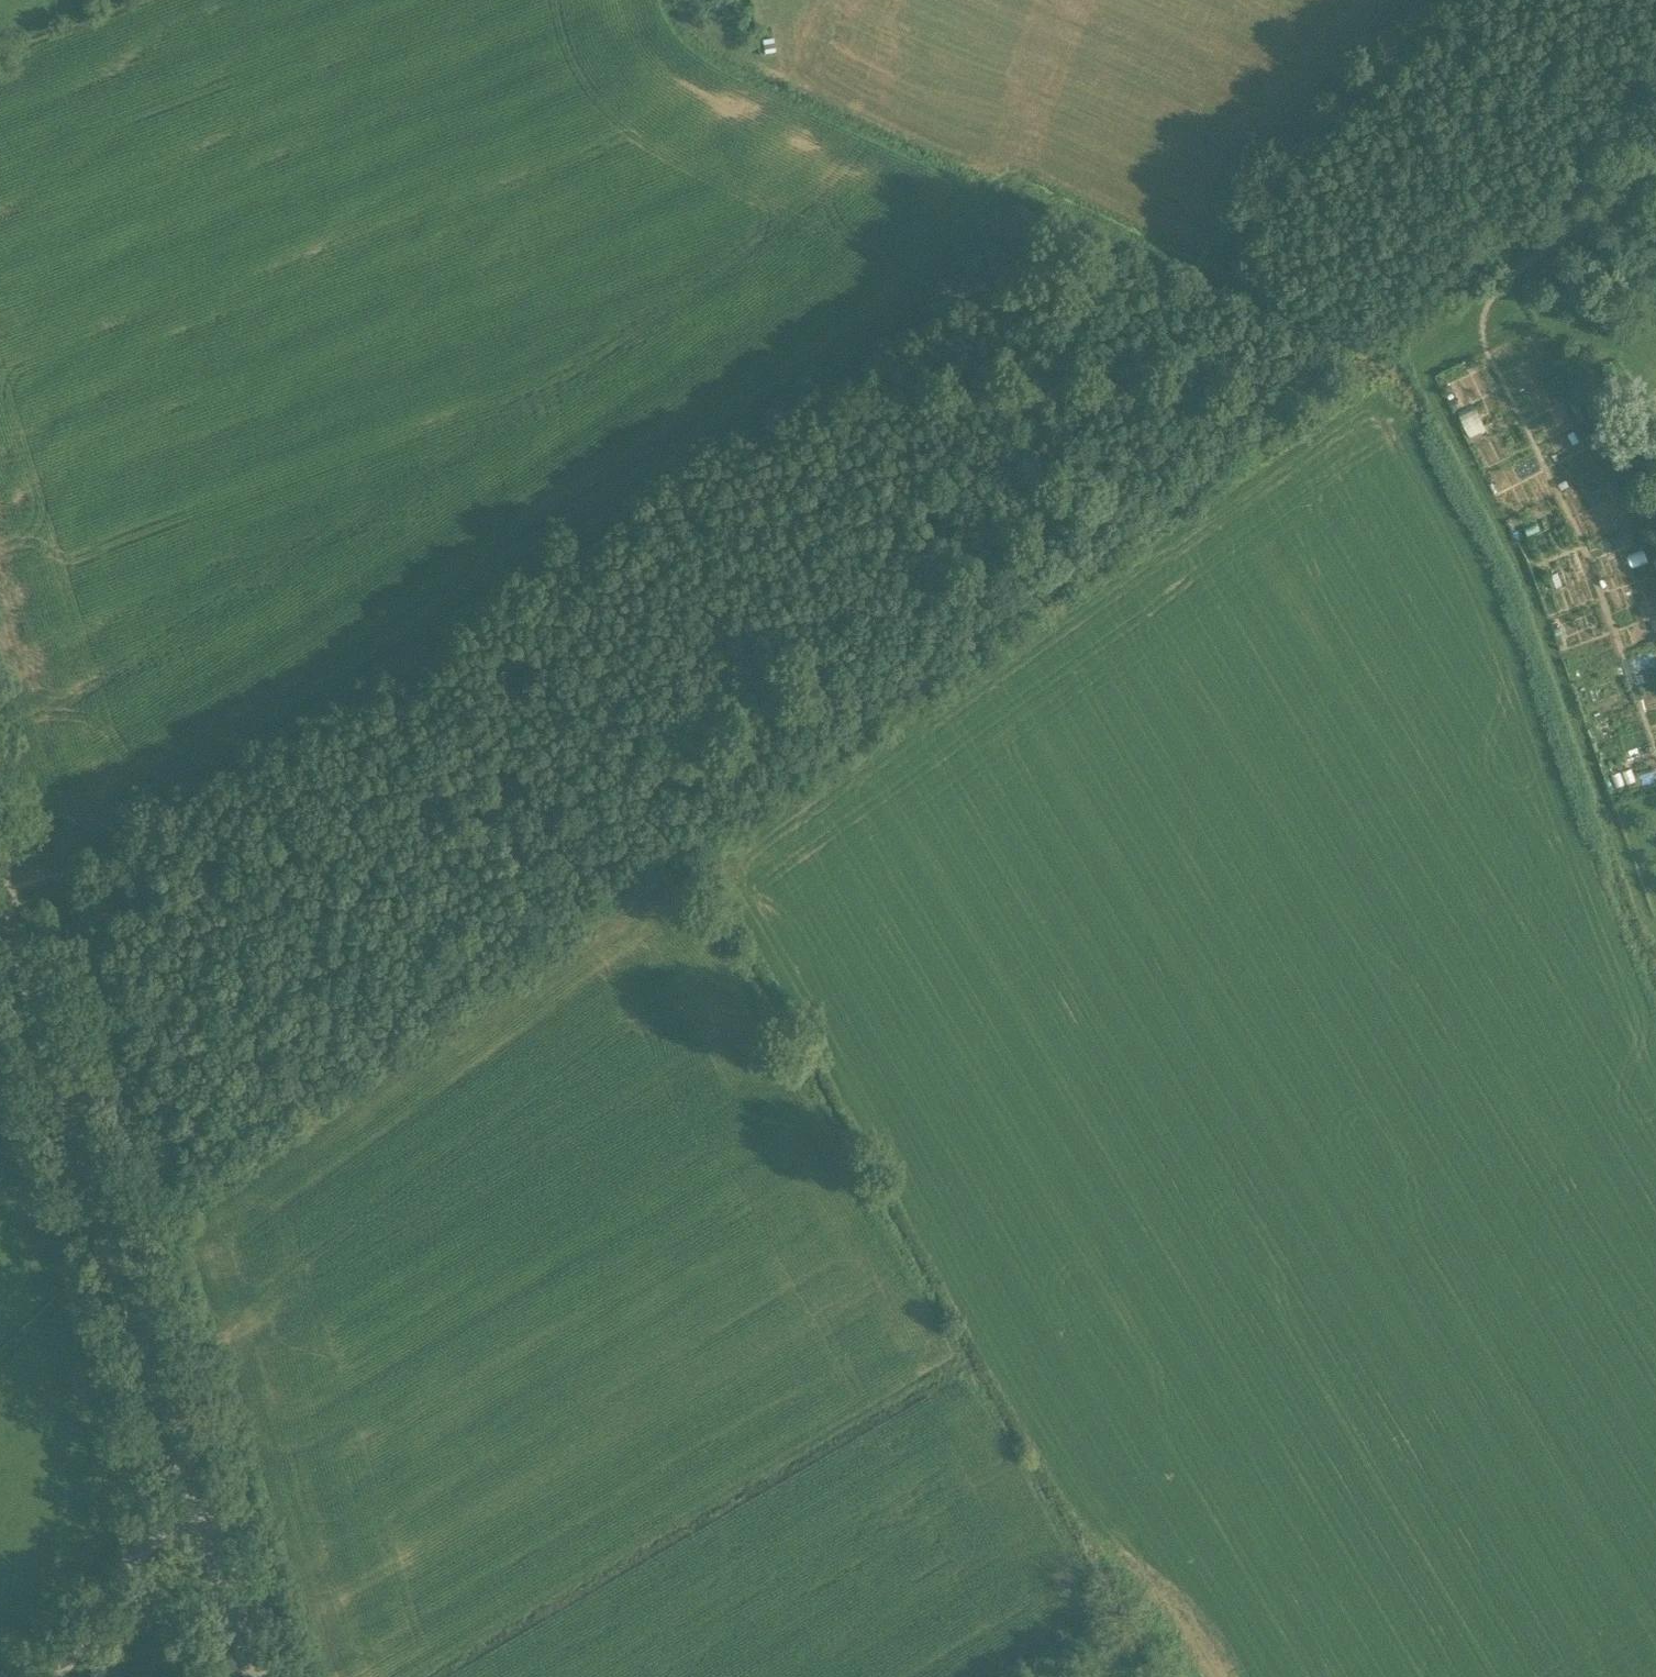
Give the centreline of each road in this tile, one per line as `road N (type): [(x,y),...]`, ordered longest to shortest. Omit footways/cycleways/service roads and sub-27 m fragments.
road 1 (track): [(1655,177),(1499,287),(1481,336),(1584,546),(1655,751)]
road 2 (unclassified): [(0,883),(177,1472)]
road 3 (unclassified): [(44,1676),(177,1472)]
road 4 (unclassified): [(177,1472),(244,1676)]

